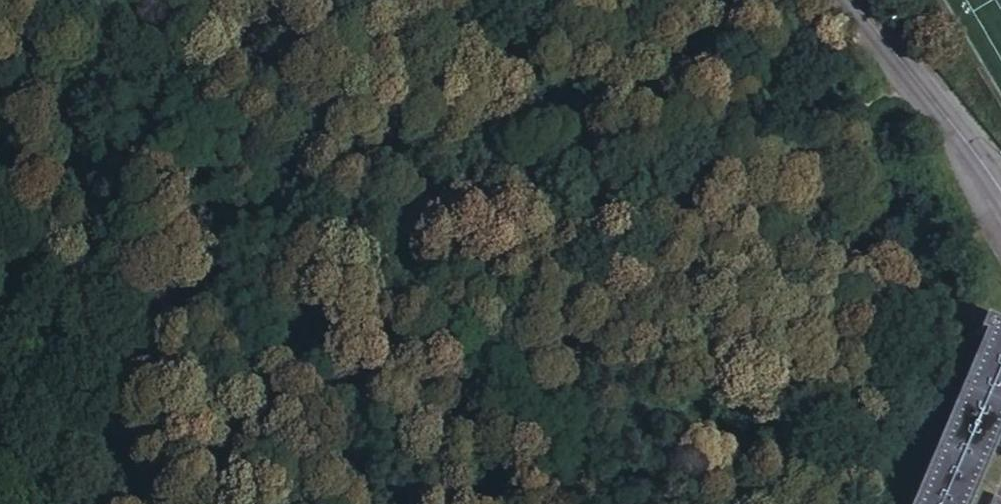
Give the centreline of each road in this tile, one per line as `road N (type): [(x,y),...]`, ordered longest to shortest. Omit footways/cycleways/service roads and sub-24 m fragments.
road 1 (track): [(83,2),(635,503)]
road 2 (track): [(83,2),(144,503)]
road 3 (unclassified): [(1000,189),(851,0)]

